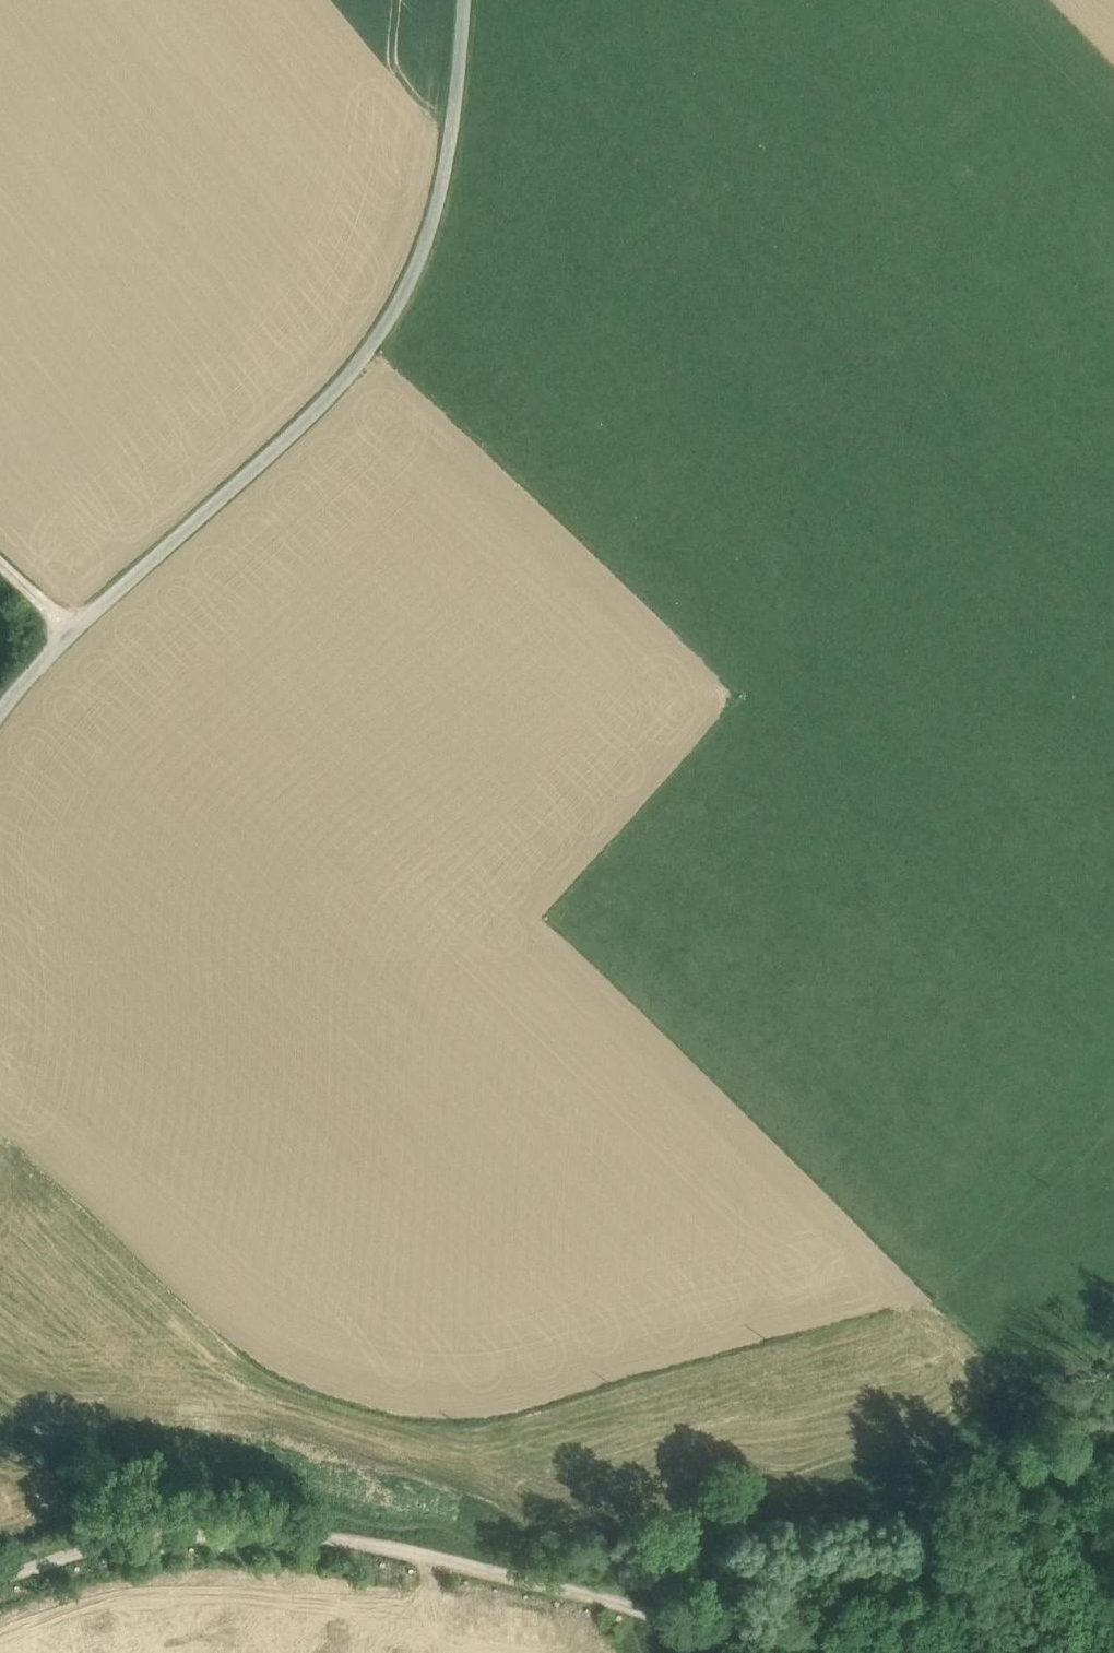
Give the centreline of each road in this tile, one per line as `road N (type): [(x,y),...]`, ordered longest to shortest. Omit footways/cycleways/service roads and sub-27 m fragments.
road 1 (track): [(464,0),(441,190),(412,283),(357,361),(0,699)]
road 2 (track): [(726,1652),(636,1604),(411,1554),(119,1539),(0,1565)]

